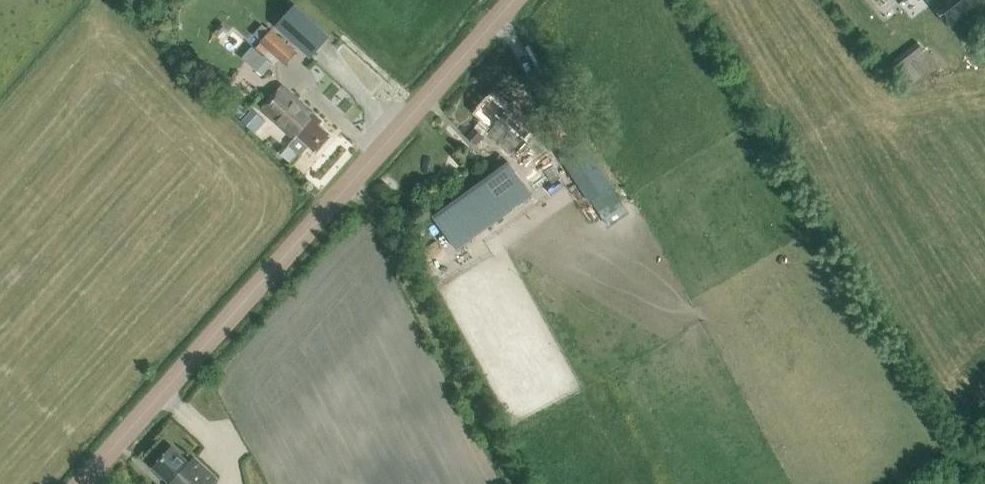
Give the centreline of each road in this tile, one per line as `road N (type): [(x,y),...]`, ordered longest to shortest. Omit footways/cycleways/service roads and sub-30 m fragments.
road 1 (tertiary): [(78,483),(509,0)]

